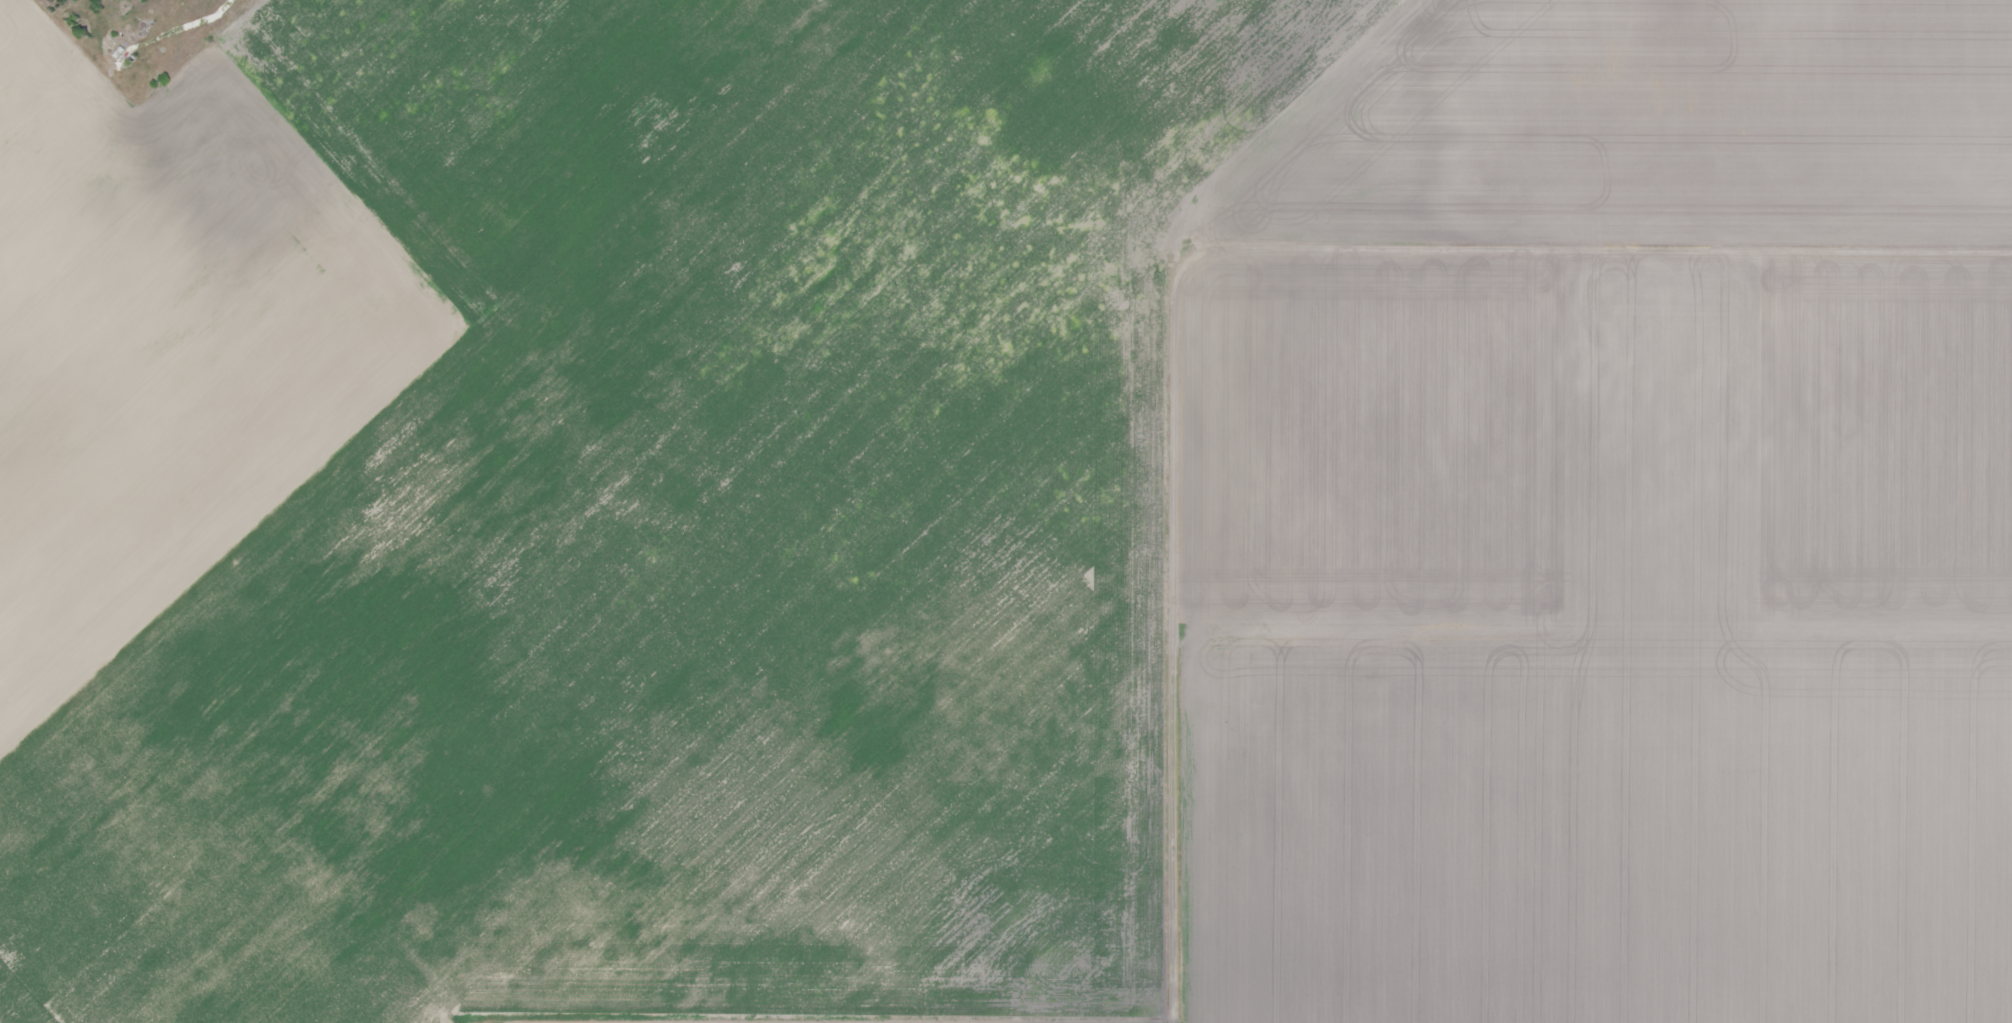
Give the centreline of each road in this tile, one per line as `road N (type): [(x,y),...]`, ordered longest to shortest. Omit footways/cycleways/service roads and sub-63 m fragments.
road 1 (track): [(1171,1022),(1169,509),(1174,313),(1188,275),(1221,249),(2011,255)]

